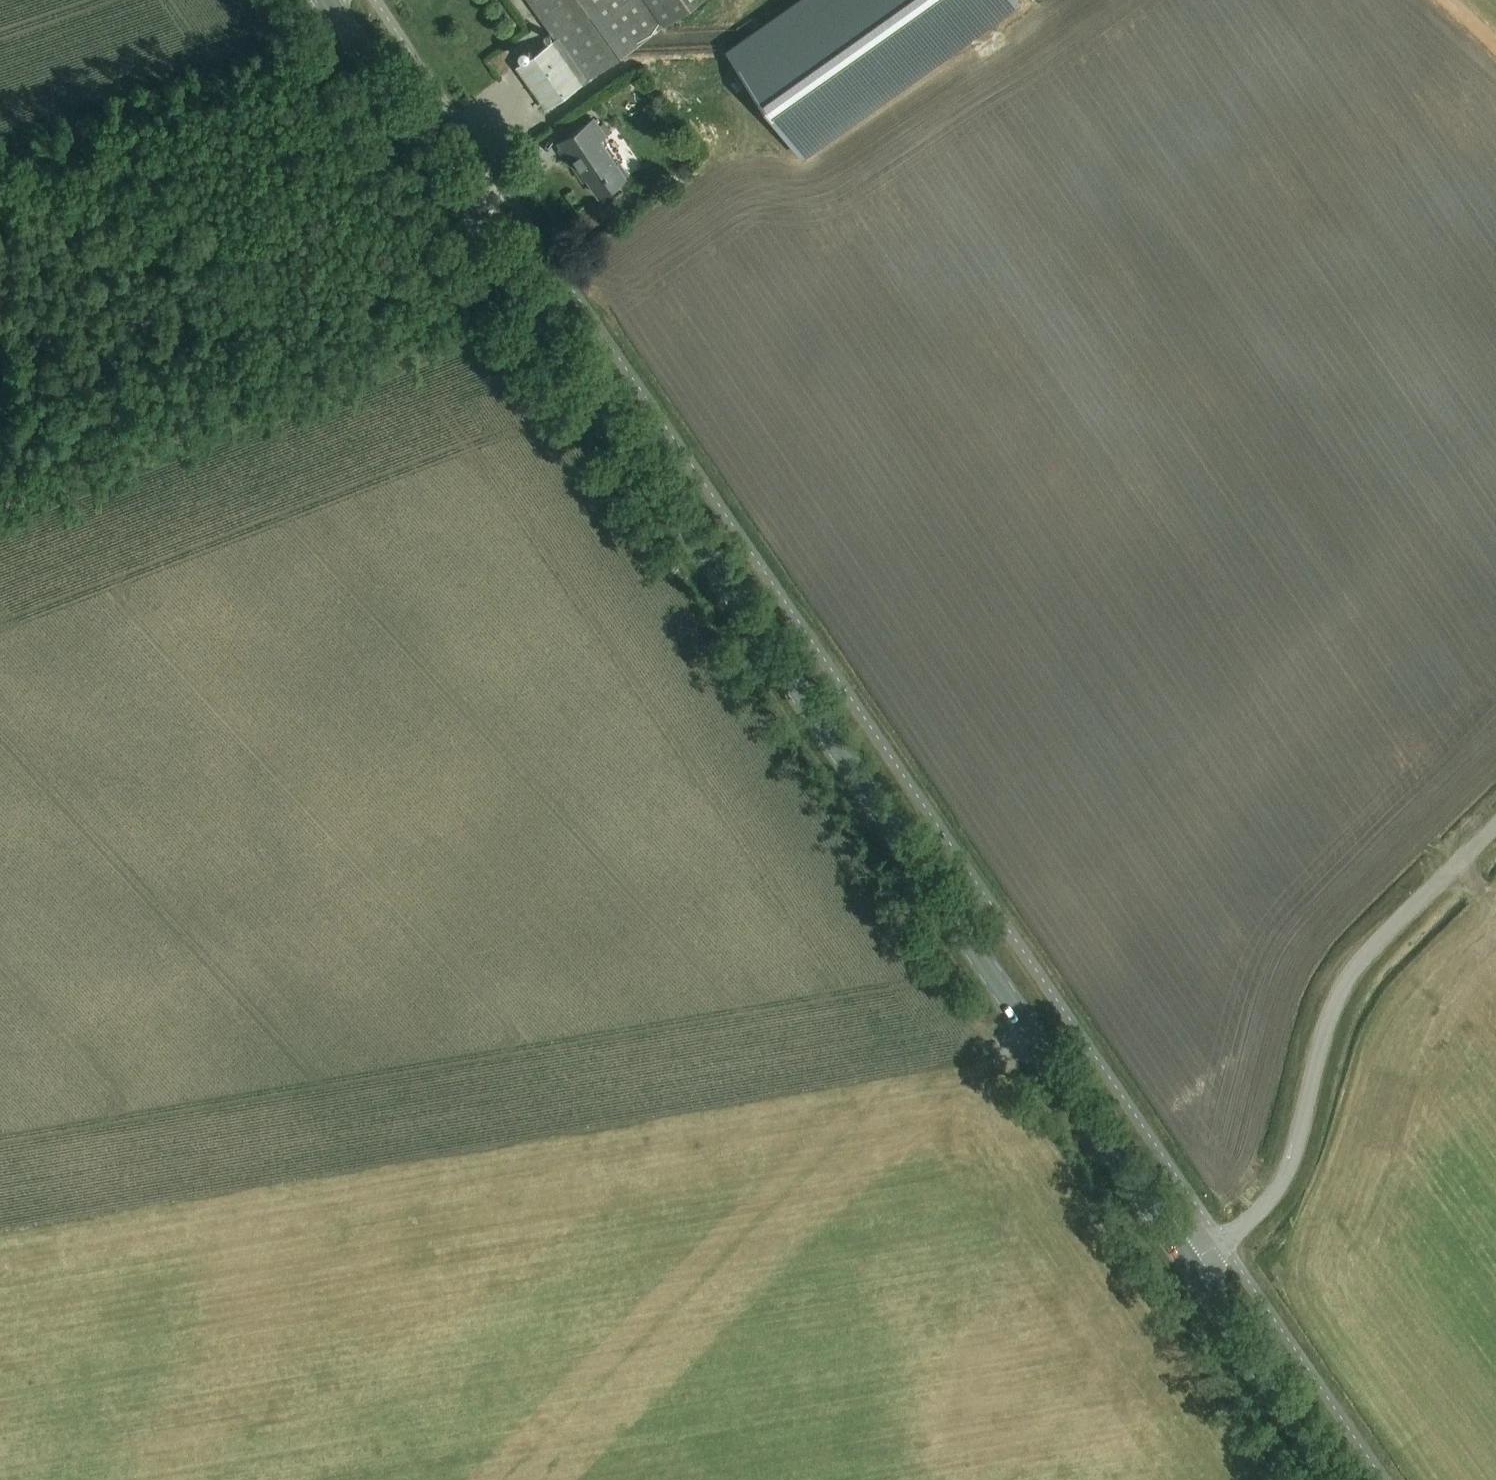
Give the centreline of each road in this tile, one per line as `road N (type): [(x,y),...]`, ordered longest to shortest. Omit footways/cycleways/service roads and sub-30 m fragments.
road 1 (secondary): [(1188,1266),(328,0)]
road 2 (unclassified): [(1188,1266),(1261,1210),(1287,1173),(1330,1013),(1358,963),(1495,826)]
road 3 (secondary): [(1337,1479),(1188,1266)]

